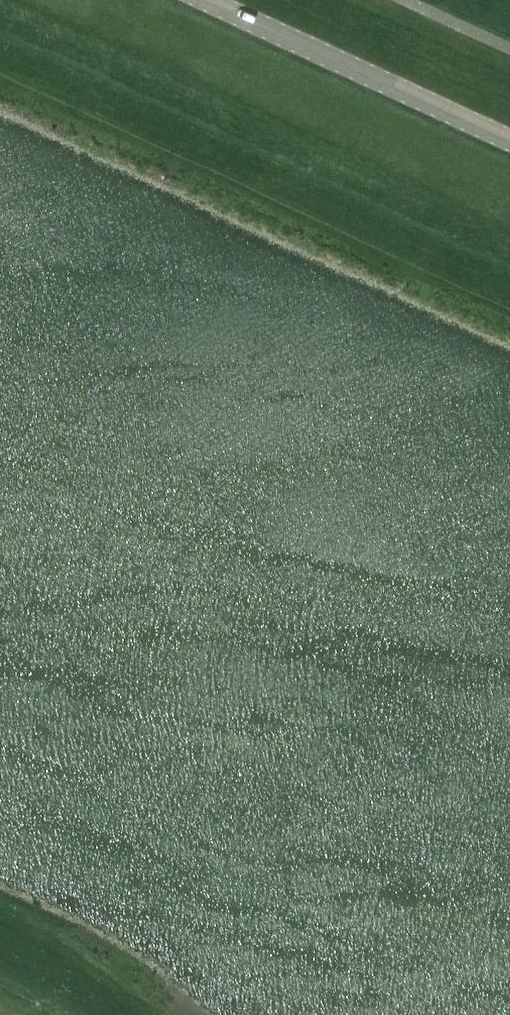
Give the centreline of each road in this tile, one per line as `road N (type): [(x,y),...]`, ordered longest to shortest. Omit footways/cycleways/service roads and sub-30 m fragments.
road 1 (primary): [(509,140),(208,0)]

